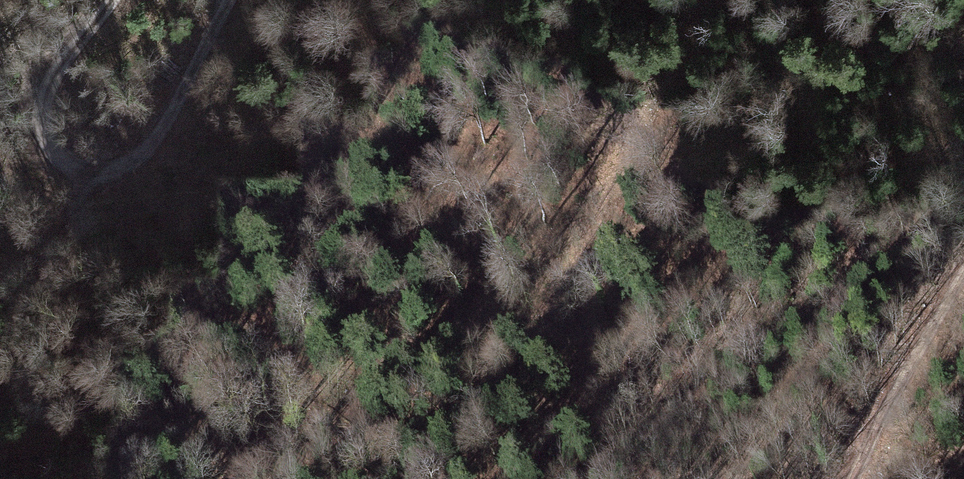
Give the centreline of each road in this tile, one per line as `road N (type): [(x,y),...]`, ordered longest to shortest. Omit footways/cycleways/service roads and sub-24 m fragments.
road 1 (track): [(449,478),(502,399),(660,96),(697,0)]
road 2 (track): [(113,0),(57,79),(54,154),(78,176),(124,165),(164,125),(237,0)]
road 3 (track): [(963,269),(847,478)]

